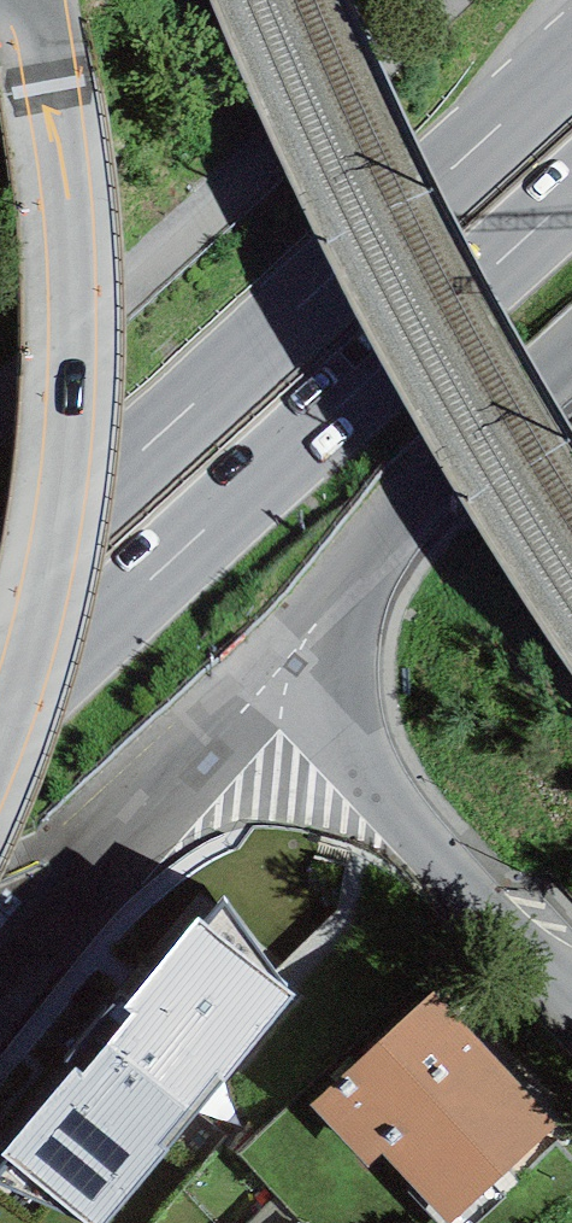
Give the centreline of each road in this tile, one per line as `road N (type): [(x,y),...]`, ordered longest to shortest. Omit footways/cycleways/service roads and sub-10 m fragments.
road 1 (primary): [(0,725),(571,196)]
road 2 (primary): [(571,60),(0,585)]
road 3 (residential): [(0,1001),(281,667)]
road 4 (residential): [(571,991),(281,667)]
road 5 (residential): [(281,667),(571,381)]

